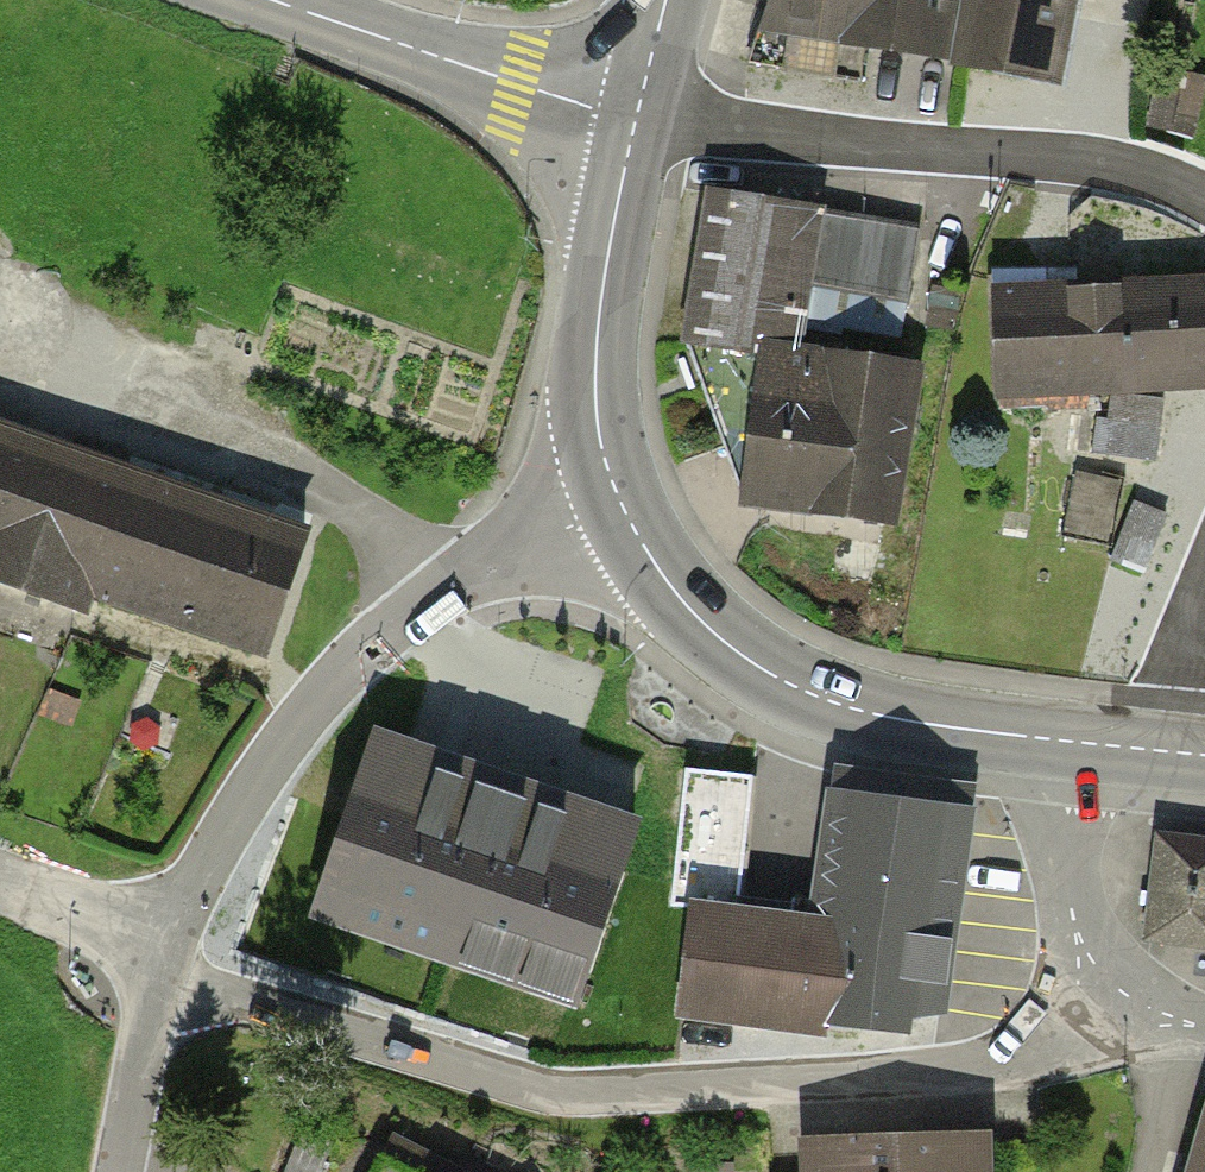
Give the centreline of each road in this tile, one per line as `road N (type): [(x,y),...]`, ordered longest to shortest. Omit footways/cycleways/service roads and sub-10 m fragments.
road 1 (residential): [(160,955),(210,986),(544,1093),(936,1075),(1001,1062),(1096,1005)]
road 2 (residential): [(621,507),(434,591),(318,697),(236,804),(160,955)]
road 3 (residential): [(1204,199),(1113,165),(638,115)]
road 4 (tertiary): [(621,507),(648,557),(698,620),(766,670),(887,719),(1065,741)]
road 5 (tertiary): [(638,115),(597,346),(604,453),(621,507)]
road 6 (tertiary): [(269,0),(517,85),(638,115)]
road 7 (residential): [(1096,1005),(1075,932),(1060,808),(1065,741)]
road 8 (unclassified): [(160,955),(118,1171)]
road 9 (residential): [(160,955),(0,883)]
road 10 (residential): [(1170,752),(1182,655),(1204,583)]

